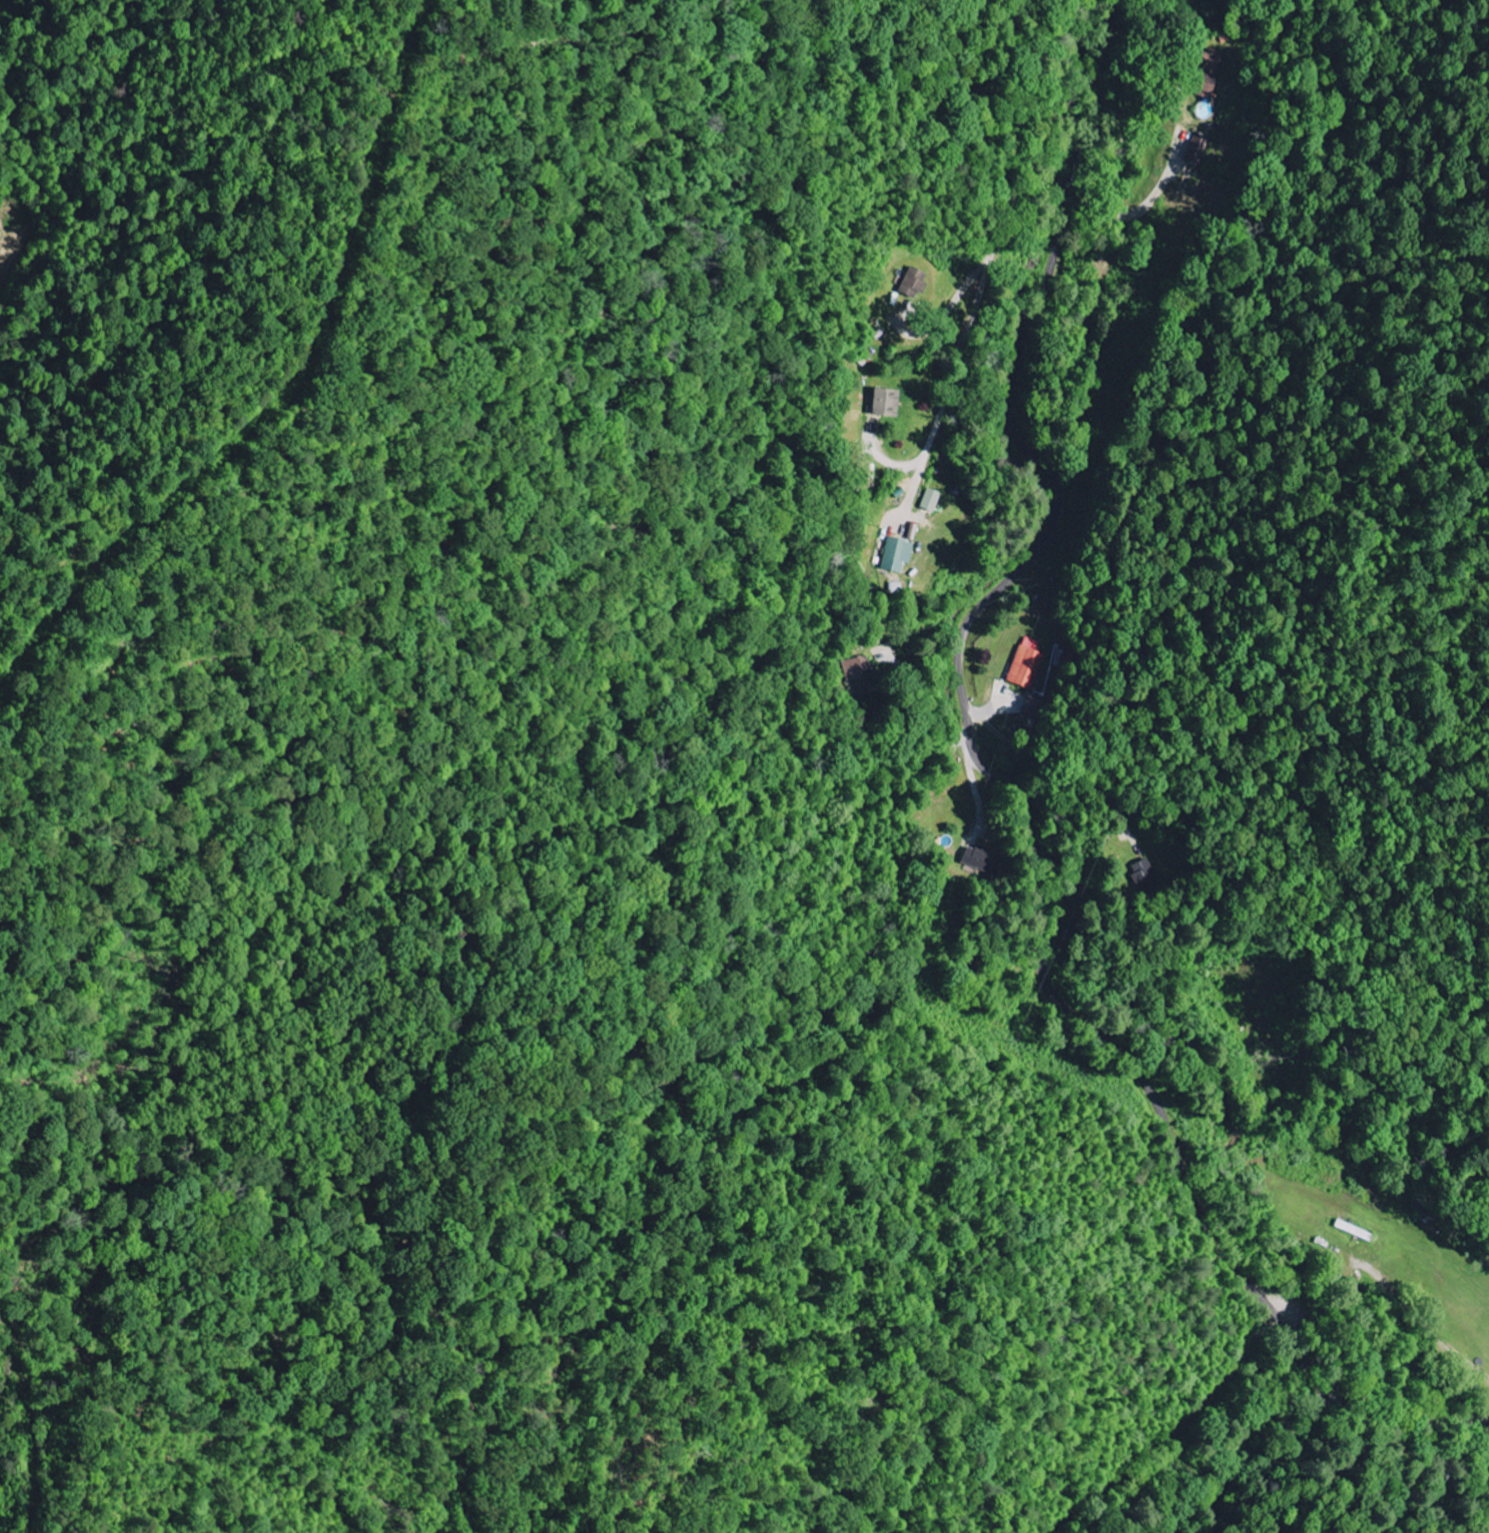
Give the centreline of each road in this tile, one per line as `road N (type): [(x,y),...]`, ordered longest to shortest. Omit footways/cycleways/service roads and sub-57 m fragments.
road 1 (residential): [(1488,1483),(1334,1389),(1222,1257),(1151,1091),(1049,990),(1029,823),(974,749),(960,659),(968,629),(1025,566),(1059,509),(1052,479),(1017,438),(1009,415),(1116,0)]
road 2 (residential): [(1072,182),(1033,187),(1009,210),(904,516)]
road 3 (residential): [(1223,1257),(1206,1341),(1017,1532)]
road 4 (residential): [(1319,1376),(1447,1423),(1488,1415)]

